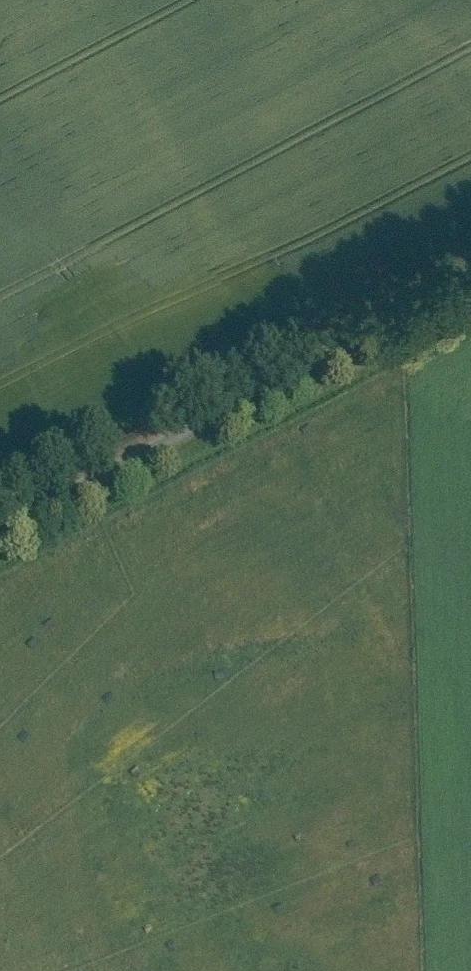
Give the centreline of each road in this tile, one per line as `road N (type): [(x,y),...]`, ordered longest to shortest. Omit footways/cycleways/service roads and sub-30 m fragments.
road 1 (unclassified): [(0,534),(470,287)]

